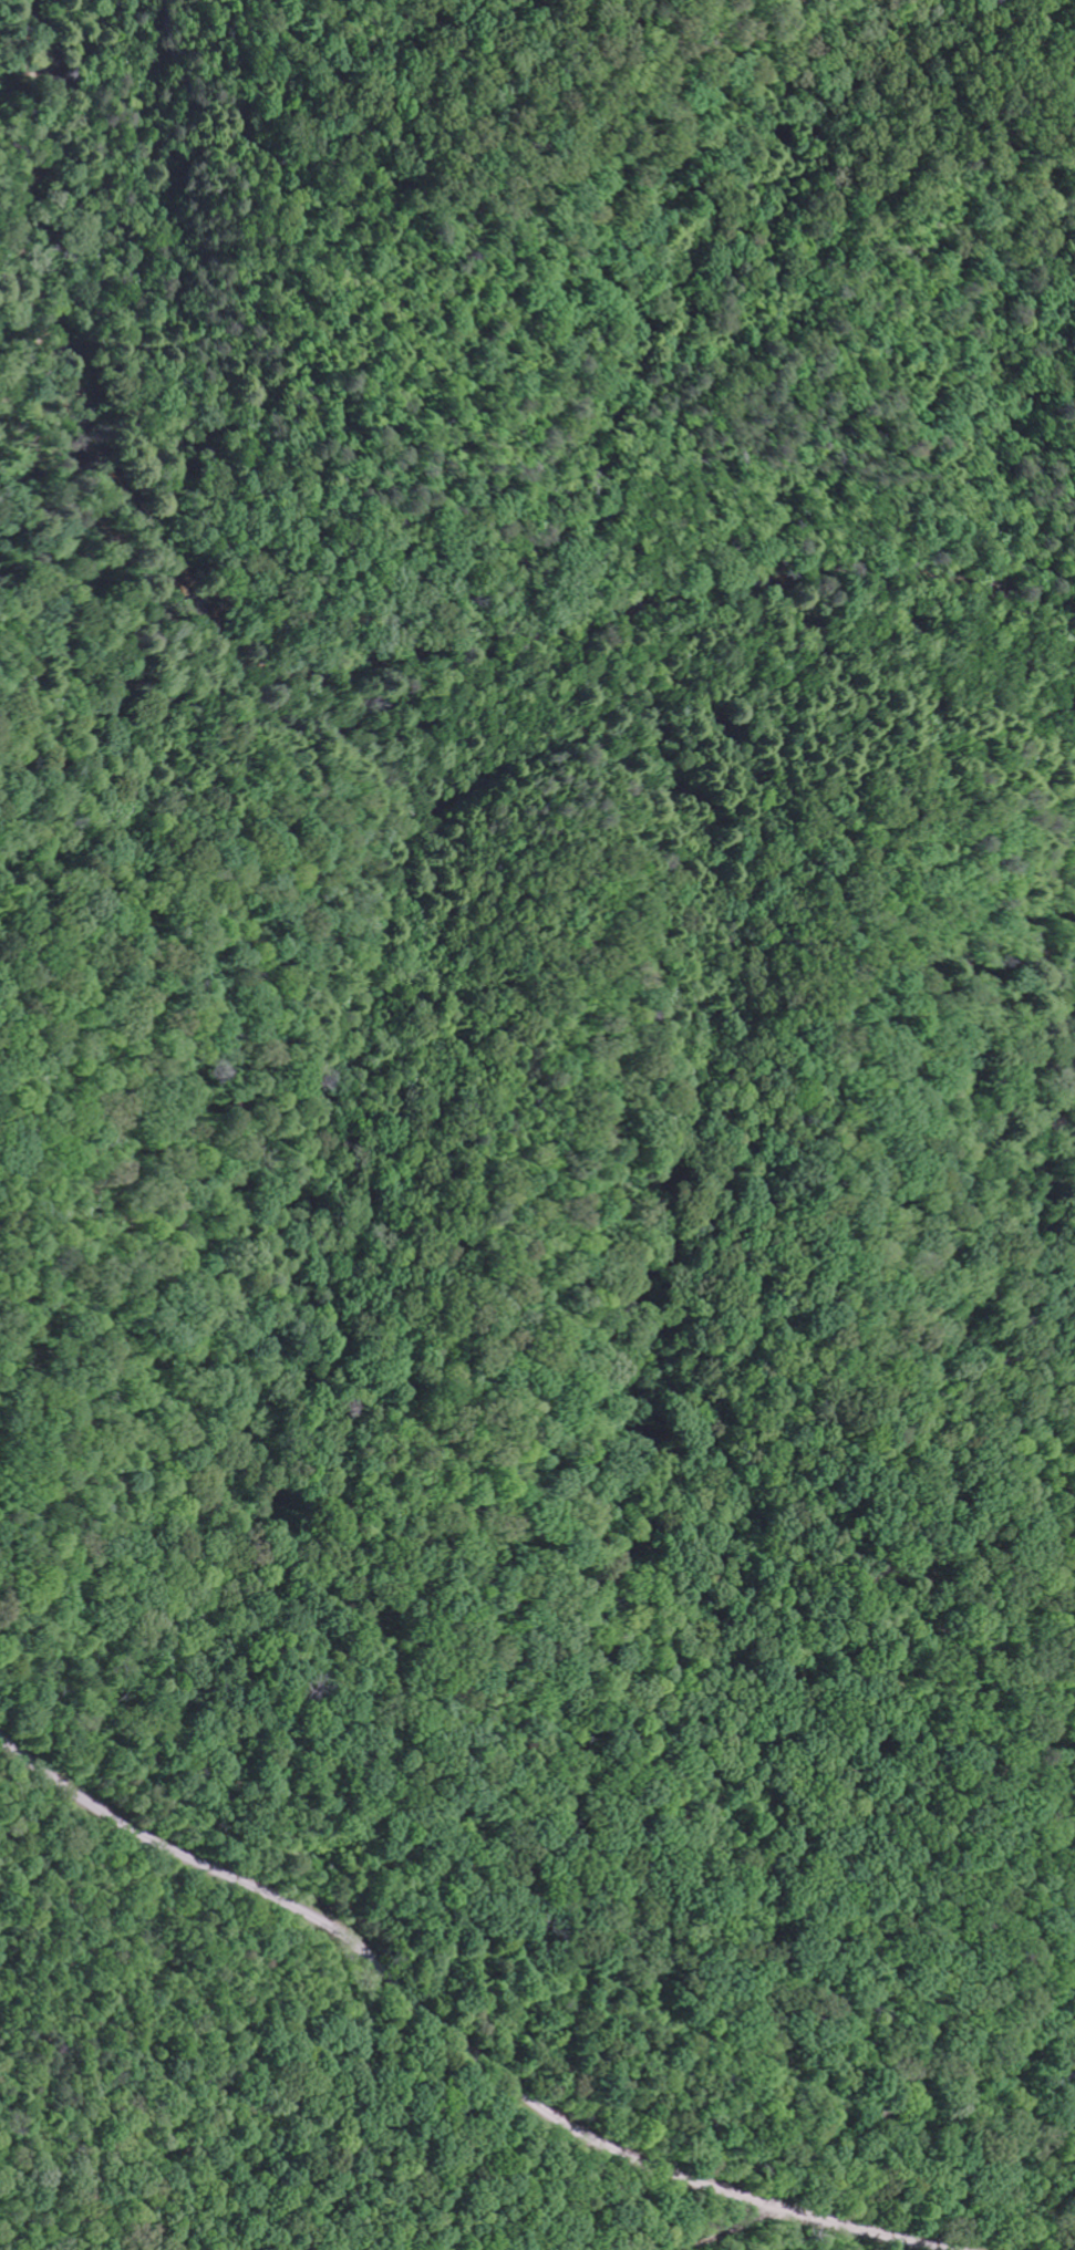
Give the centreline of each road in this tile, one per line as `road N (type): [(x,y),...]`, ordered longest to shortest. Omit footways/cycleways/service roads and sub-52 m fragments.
road 1 (residential): [(668,2171),(624,2154),(524,2086),(433,2019),(328,1924),(142,1835),(0,1736)]
road 2 (residential): [(547,2249),(668,2171),(827,2226),(957,2249)]

